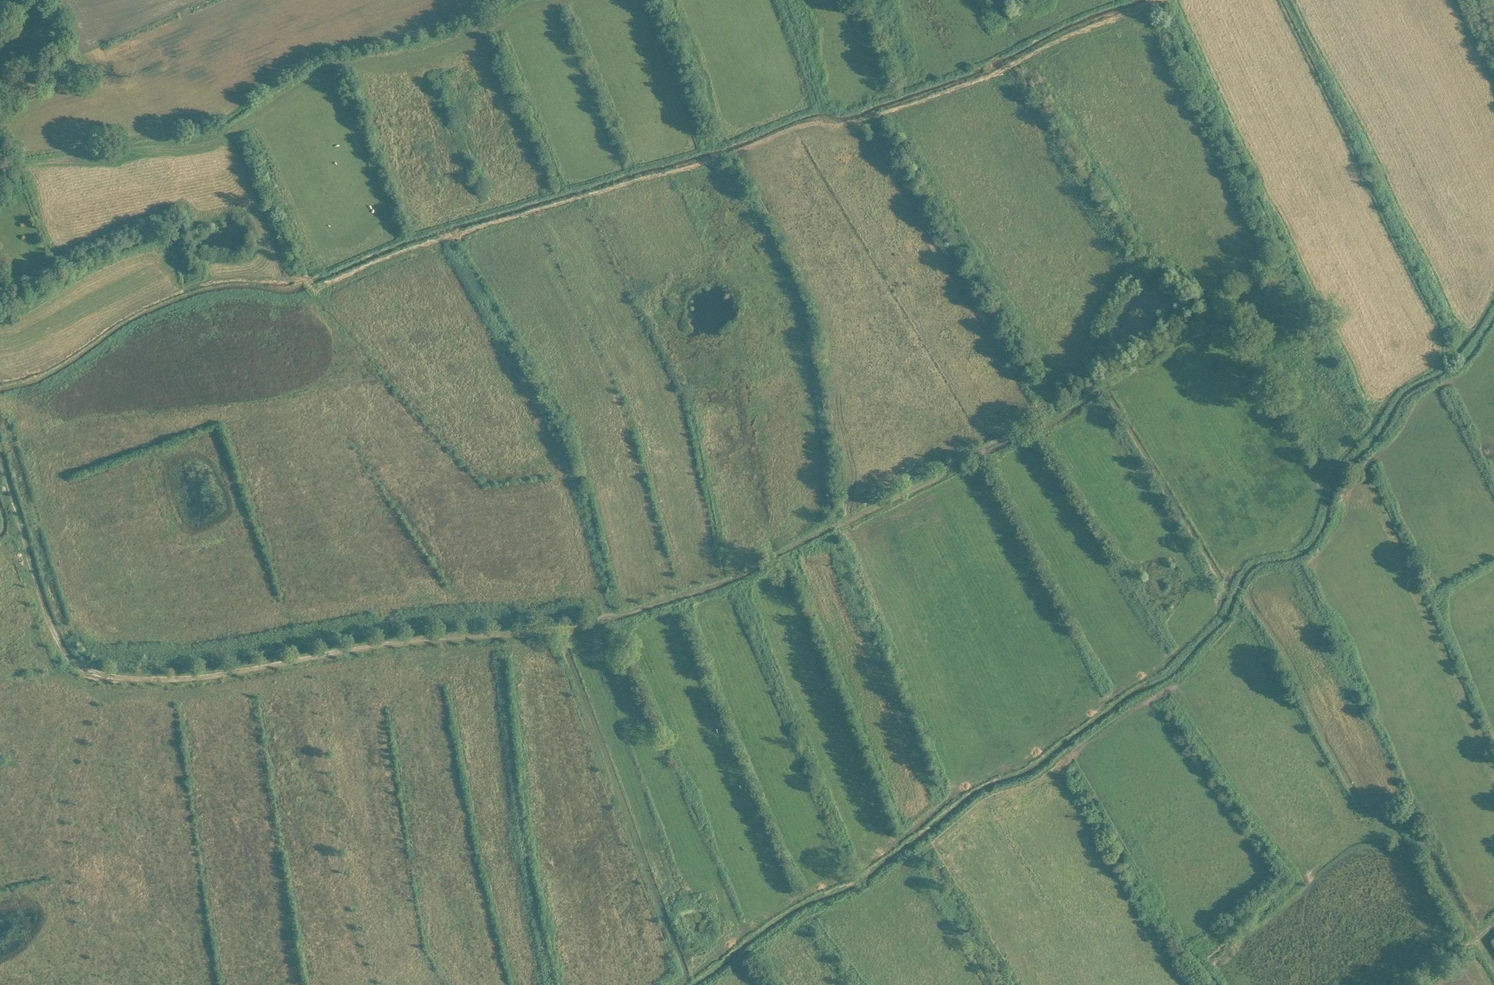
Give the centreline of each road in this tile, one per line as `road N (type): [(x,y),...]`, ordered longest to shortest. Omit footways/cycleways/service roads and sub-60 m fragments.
road 1 (track): [(1242,588),(1223,579),(1108,392),(727,583),(562,628)]
road 2 (track): [(562,628),(345,644),(217,673),(87,668),(52,615),(0,441)]
road 3 (track): [(1477,942),(1404,802),(1368,811),(1244,589)]
road 4 (track): [(1242,588),(1255,568),(1293,554),(1308,539),(1331,482),(1398,397),(1460,353),(1493,293)]
road 5 (track): [(685,984),(682,958),(562,628)]

